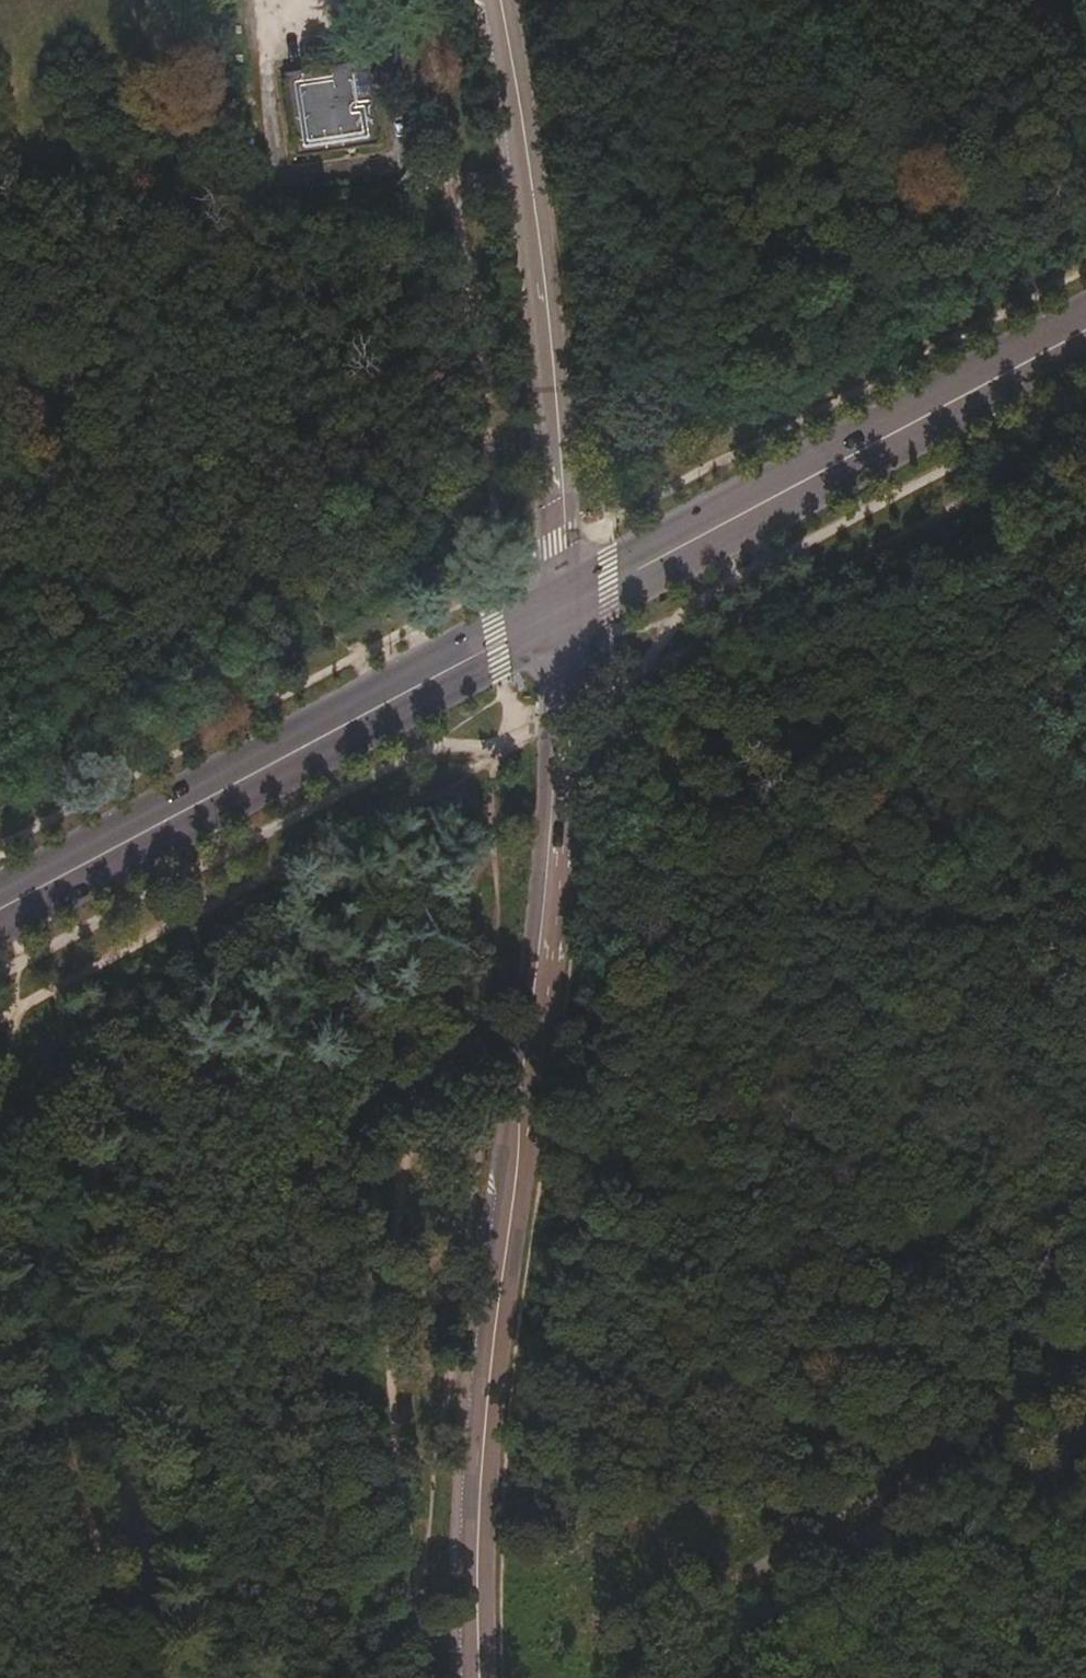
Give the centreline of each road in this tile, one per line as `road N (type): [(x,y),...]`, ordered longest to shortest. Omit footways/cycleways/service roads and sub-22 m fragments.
road 1 (tertiary): [(480,1677),(474,1498),(507,1188),(546,967),(562,612)]
road 2 (primary): [(562,612),(0,911)]
road 3 (unclassified): [(562,612),(524,130),(497,0)]
road 4 (primary): [(1085,330),(562,612)]
road 5 (track): [(675,1677),(680,1653),(709,1607),(812,1535),(1065,1389),(1085,1368)]

